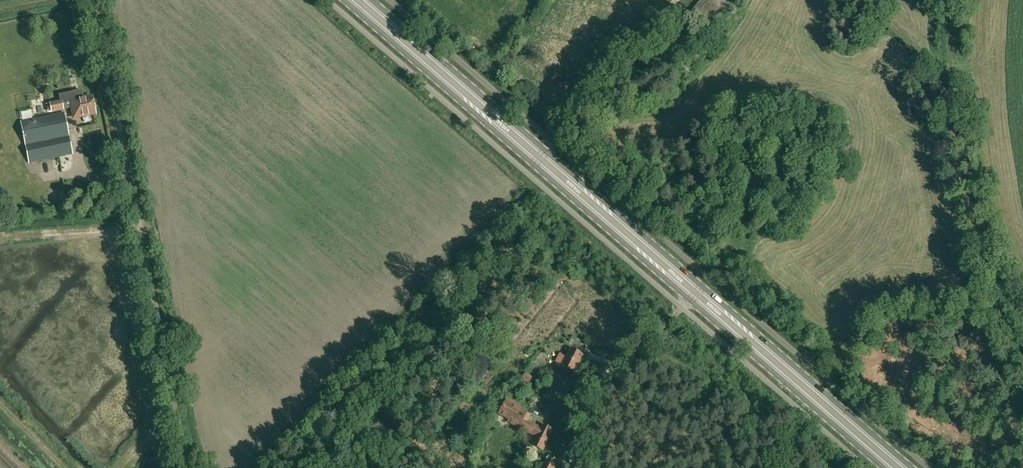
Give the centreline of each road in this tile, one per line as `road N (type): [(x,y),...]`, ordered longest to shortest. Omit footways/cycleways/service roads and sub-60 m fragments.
road 1 (primary): [(344,0),(884,467)]
road 2 (primary): [(911,467),(372,0)]
road 3 (track): [(1022,372),(980,239),(960,62),(963,0)]
road 4 (track): [(189,467),(130,177)]
road 5 (residential): [(130,177),(92,0)]
road 6 (track): [(963,87),(868,0)]

